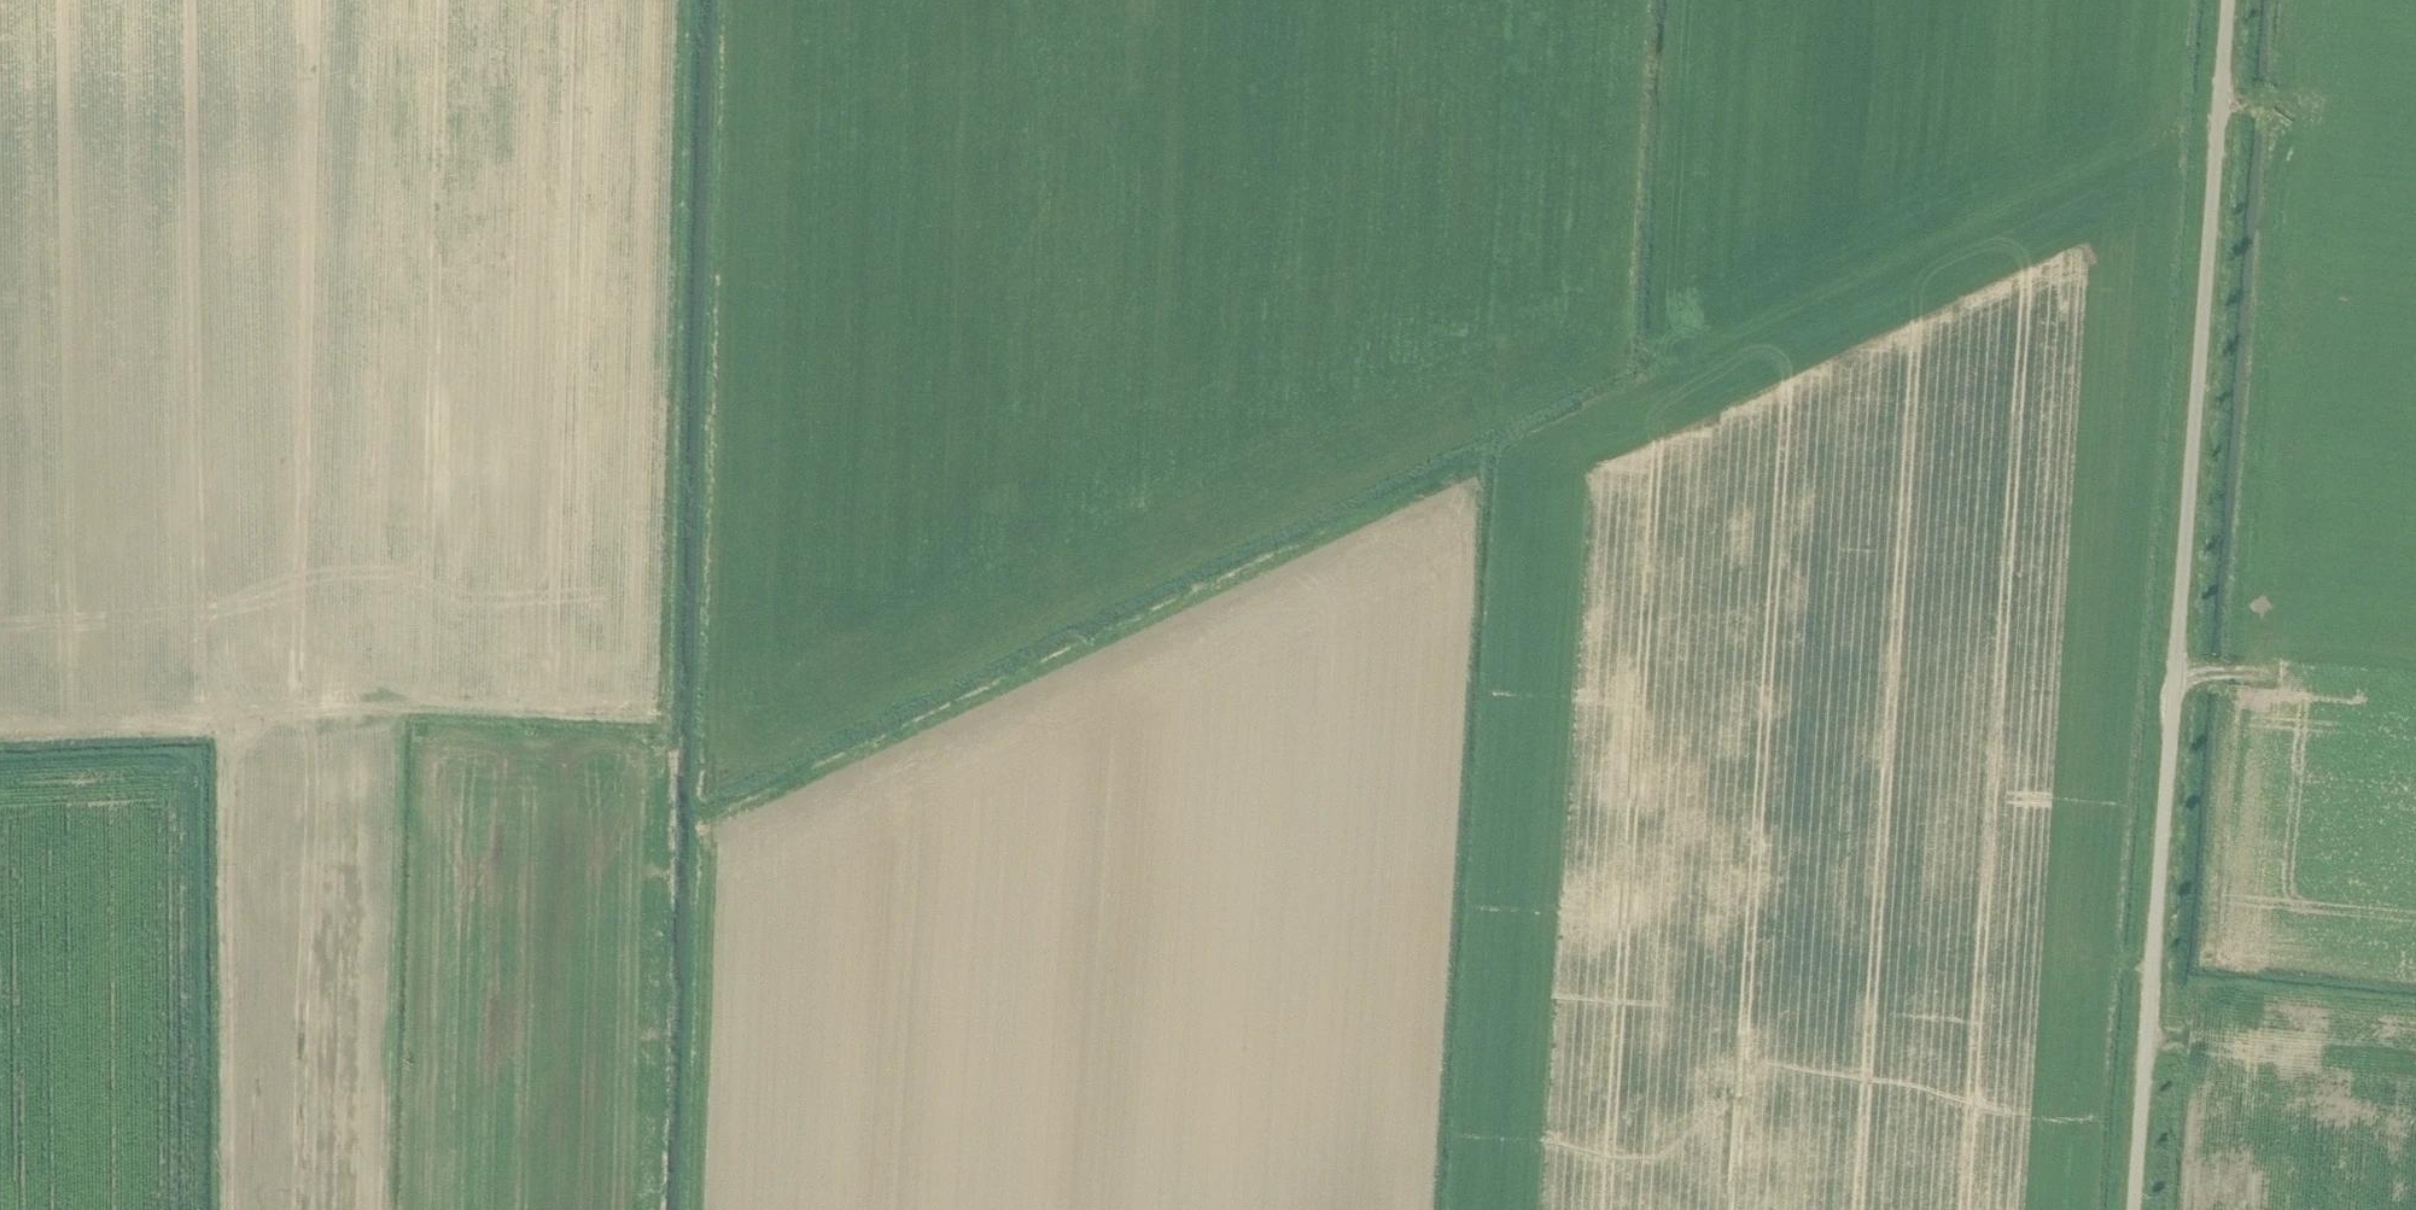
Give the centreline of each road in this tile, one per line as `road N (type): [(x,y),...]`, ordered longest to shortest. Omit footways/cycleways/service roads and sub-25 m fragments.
road 1 (unclassified): [(2138,1209),(2234,0)]

